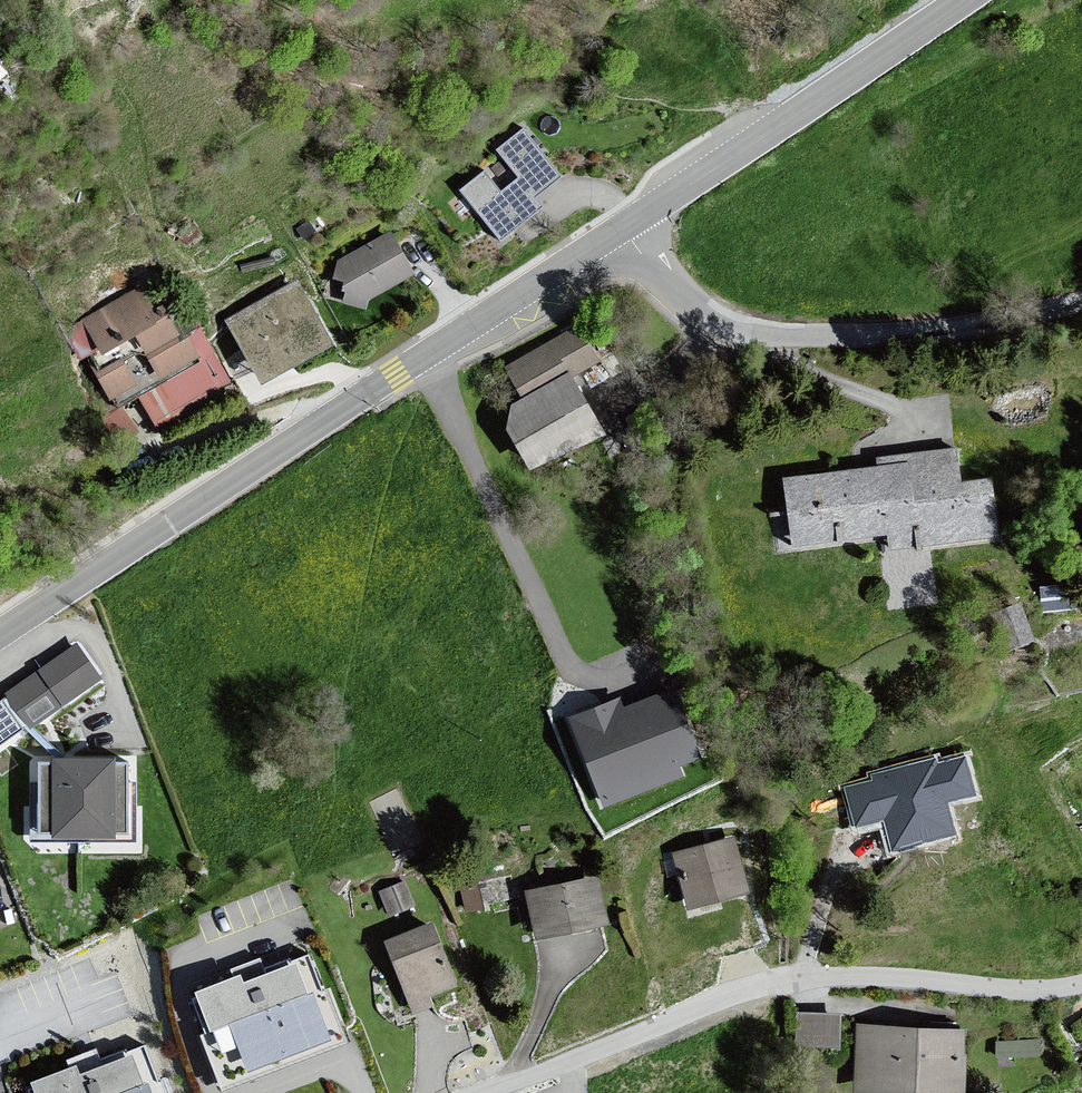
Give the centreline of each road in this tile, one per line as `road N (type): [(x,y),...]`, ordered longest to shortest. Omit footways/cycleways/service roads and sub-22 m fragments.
road 1 (tertiary): [(623,228),(0,634)]
road 2 (residential): [(1081,984),(1031,991),(803,976),(493,1092)]
road 3 (tertiary): [(623,228),(691,308),(744,331),(900,332),(1081,301)]
road 4 (tertiary): [(963,0),(623,228)]

